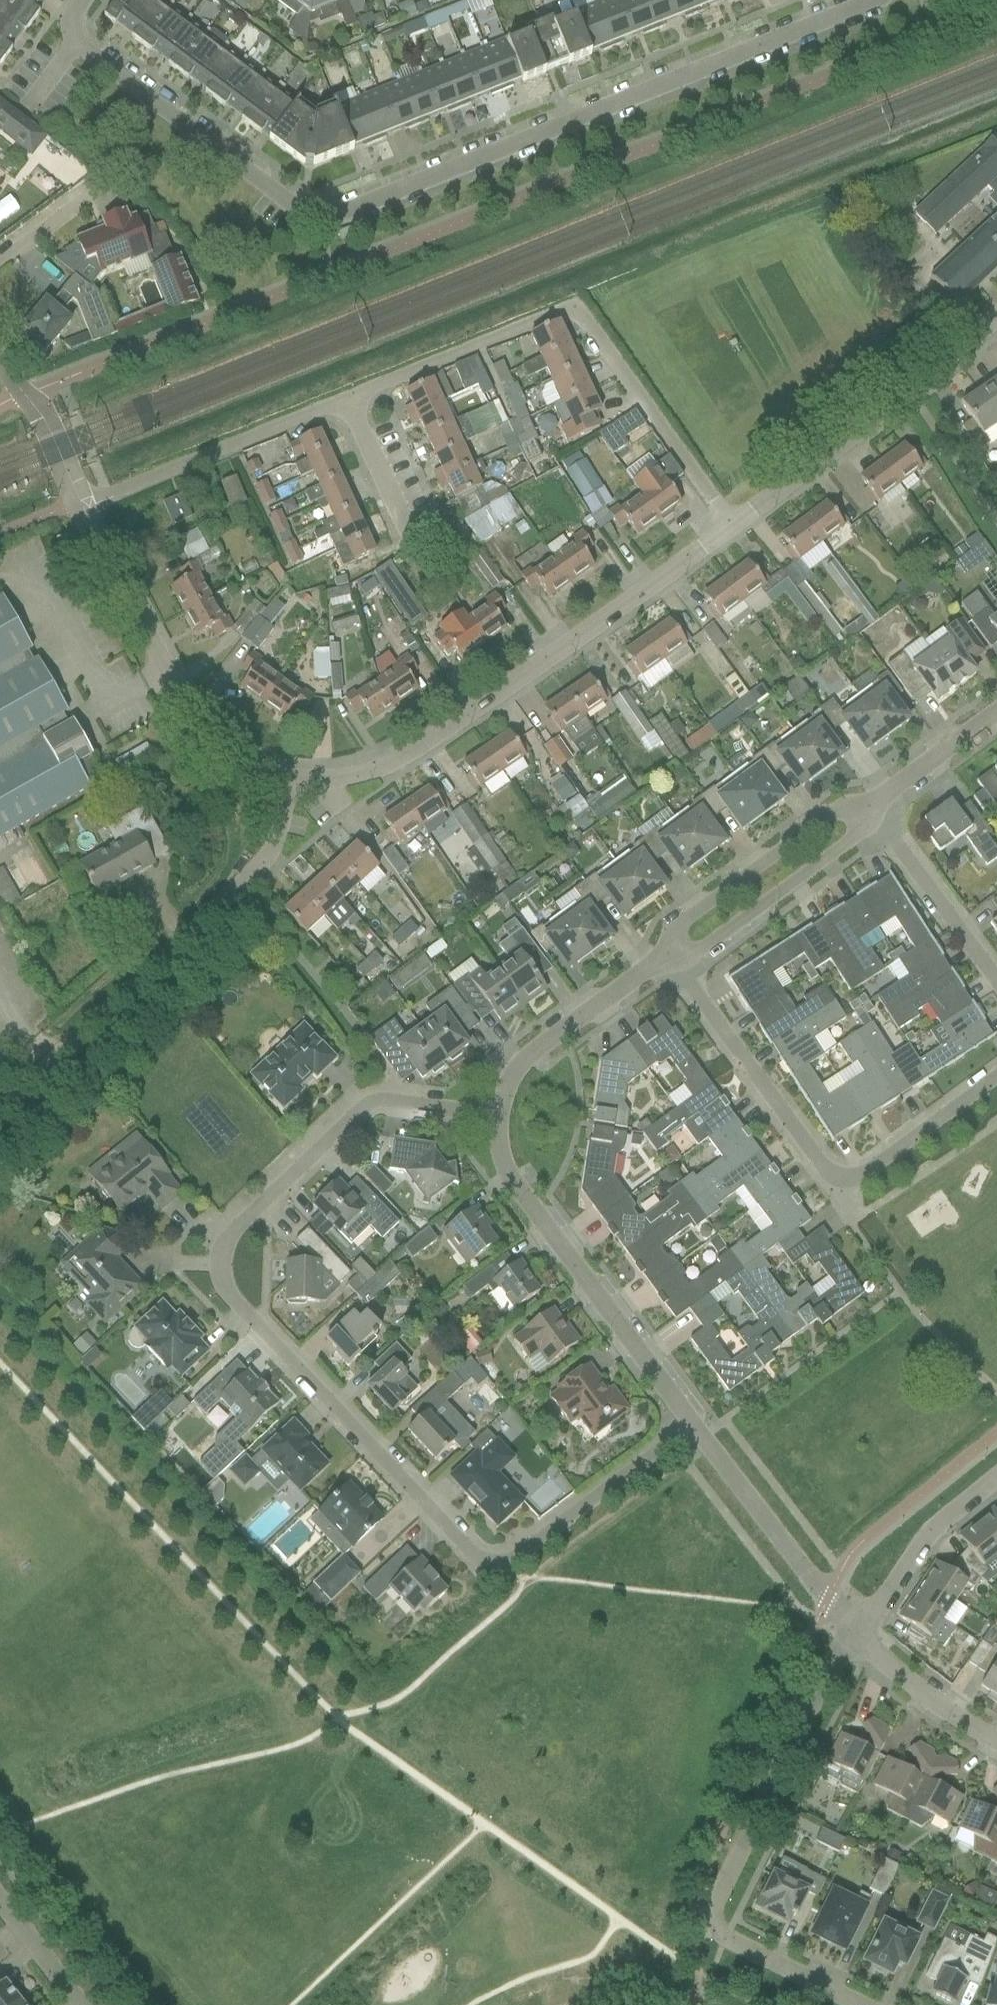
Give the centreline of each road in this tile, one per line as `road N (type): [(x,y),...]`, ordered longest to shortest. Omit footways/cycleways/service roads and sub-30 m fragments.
road 1 (residential): [(692,1422),(494,1562),(476,1557),(222,1284),(226,1238),(364,1105),(390,1099),(498,1118)]
road 2 (residential): [(75,38),(275,192),(325,216),(873,0)]
road 3 (residential): [(284,781),(328,785),(385,770),(731,528)]
road 4 (residential): [(731,528),(568,310),(345,398)]
road 5 (residential): [(858,2004),(715,1931),(710,1906),(822,1688),(859,1634)]
road 6 (residential): [(996,1077),(873,1168),(832,1174),(669,953)]
road 7 (unclassified): [(0,1109),(238,886),(269,846),(284,781)]
road 8 (residential): [(498,1118),(500,1148),(516,1181),(692,1422)]
road 9 (unclassified): [(284,781),(186,702),(80,502)]
road 10 (residential): [(731,528),(996,320)]
road 11 (residential): [(345,398),(80,502)]
road 12 (residential): [(692,1422),(859,1634)]
road 13 (residential): [(871,806),(832,811),(683,919),(669,953)]
road 14 (residential): [(669,953),(704,945),(852,838),(871,806)]
road 15 (residential): [(669,953),(526,1054),(504,1089),(498,1118)]
road 16 (residential): [(871,806),(996,979)]
road 17 (residential): [(859,1634),(932,1537),(996,1480)]
road 18 (residential): [(859,1634),(906,1682),(996,1742)]
road 19 (residential): [(996,713),(871,806)]
road 20 (residential): [(406,534),(345,398)]
road 21 (residential): [(76,2004),(0,1908)]
road 22 (unclassified): [(80,502),(25,395)]

